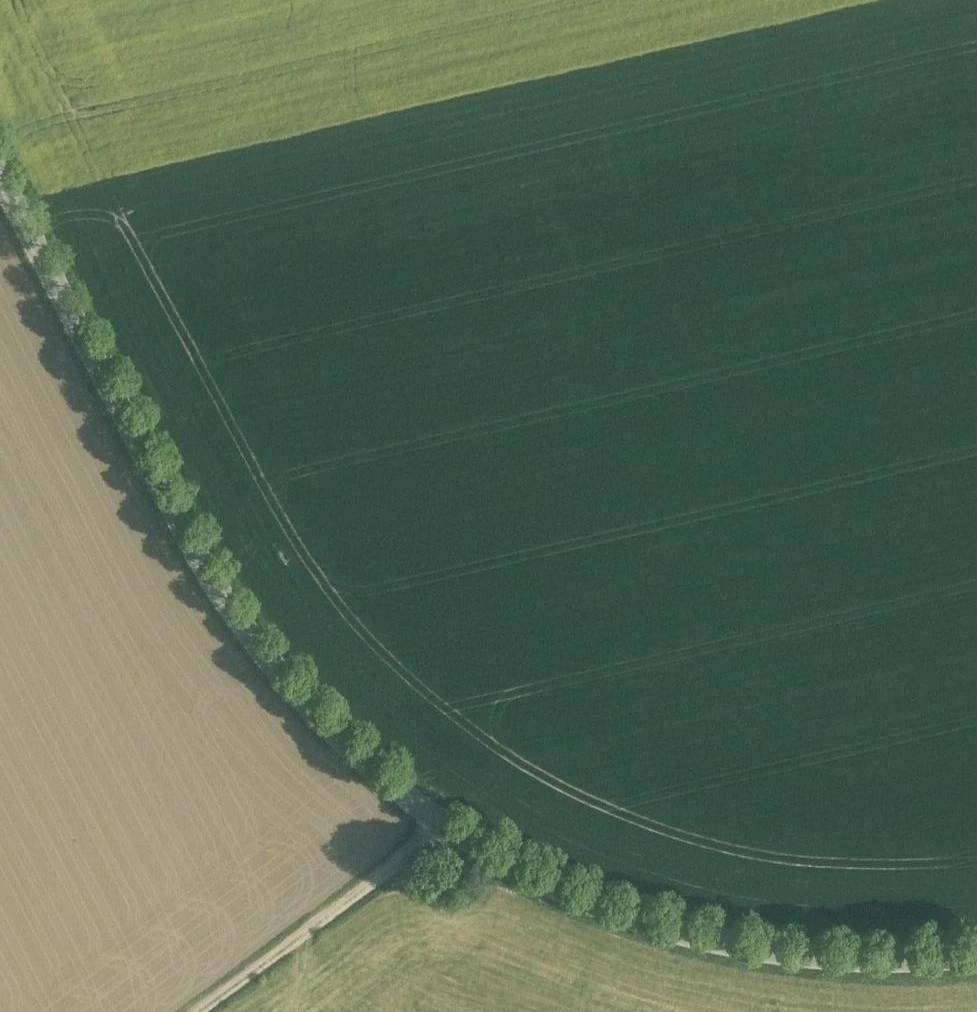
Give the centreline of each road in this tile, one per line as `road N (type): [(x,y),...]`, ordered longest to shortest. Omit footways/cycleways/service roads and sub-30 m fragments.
road 1 (tertiary): [(976,955),(805,961),(708,943),(447,835),(298,697),(210,581),(0,179)]
road 2 (track): [(447,835),(207,1011)]

